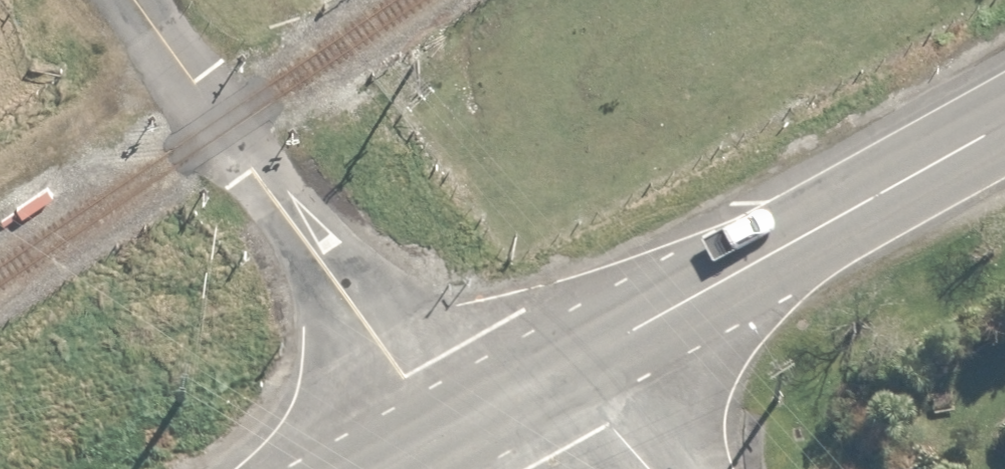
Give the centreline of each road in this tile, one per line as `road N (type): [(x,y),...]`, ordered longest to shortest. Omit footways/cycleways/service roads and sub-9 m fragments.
road 1 (residential): [(139,0),(444,432)]
road 2 (primary): [(1004,119),(555,370)]
road 3 (residential): [(555,370),(642,468)]
road 4 (primary): [(555,370),(444,432)]

